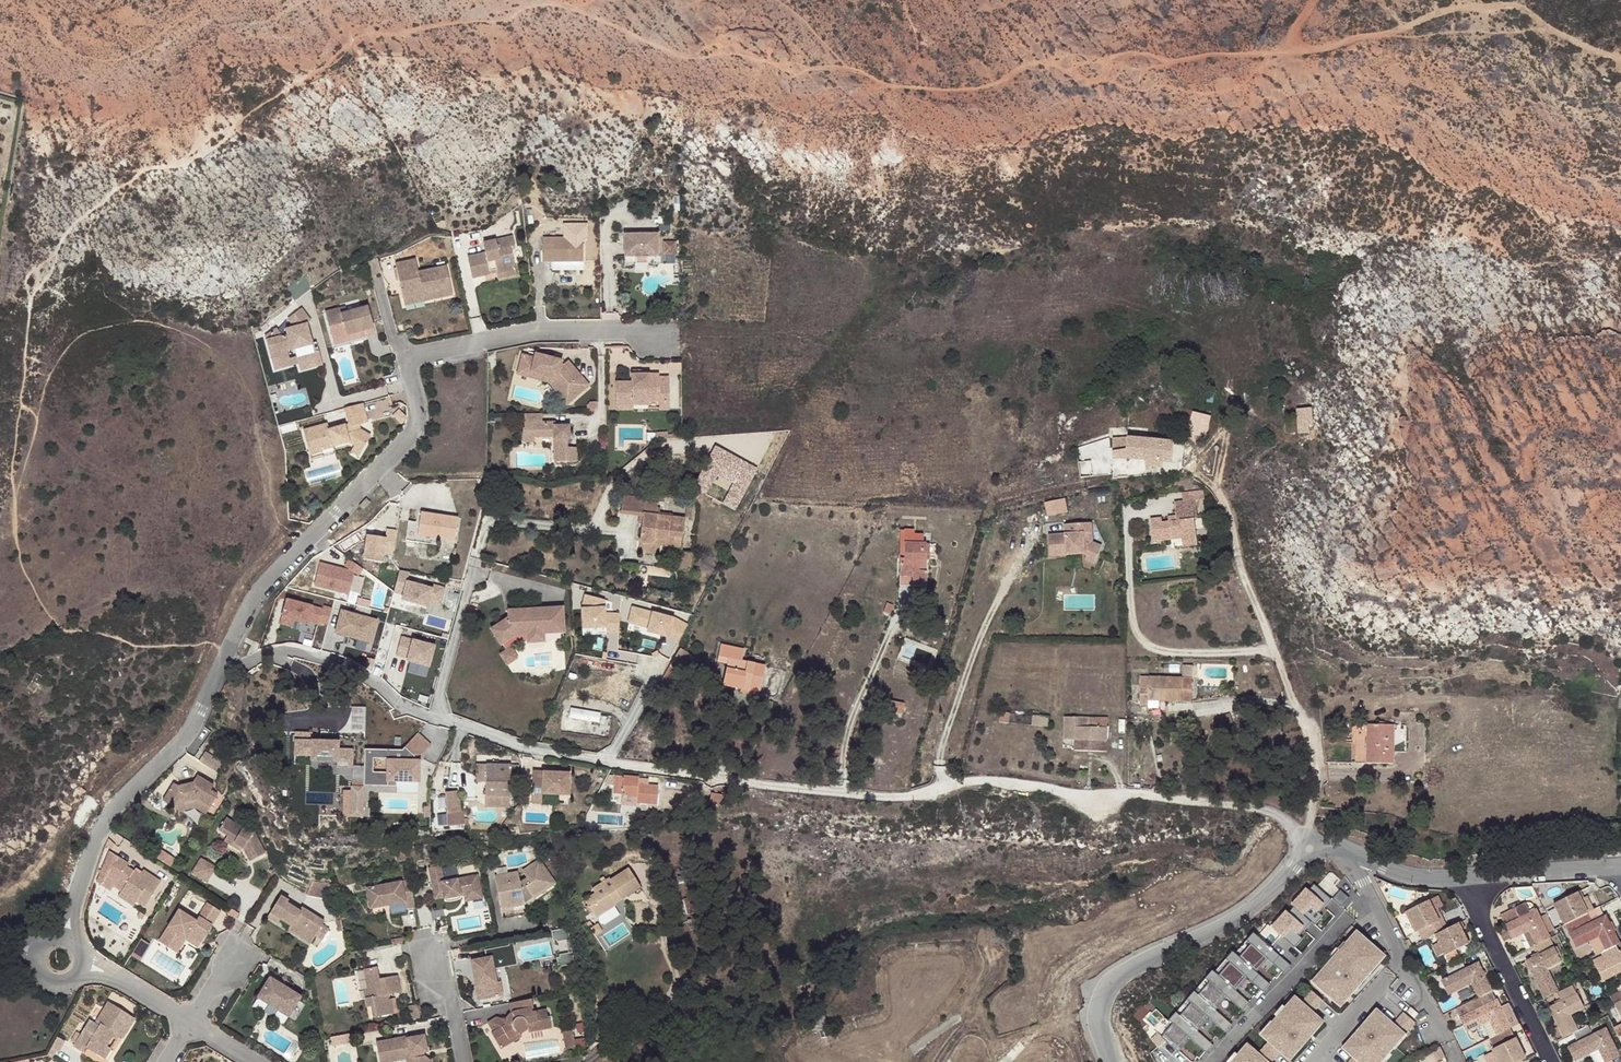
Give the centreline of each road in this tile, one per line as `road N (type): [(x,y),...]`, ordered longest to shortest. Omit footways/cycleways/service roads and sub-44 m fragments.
road 1 (residential): [(1307,848),(1288,825),(1255,809),(985,782),(876,794),(809,788),(540,752),(441,718)]
road 2 (residential): [(219,677),(257,589),(416,422),(406,359),(546,332),(625,331),(668,345)]
road 3 (residential): [(1307,848),(1253,908),(1144,964),(1106,994),(1099,1019),(1110,1061)]
road 4 (residential): [(63,942),(90,847),(115,804),(173,750),(219,677)]
road 5 (residential): [(219,677),(301,648),(362,670),(397,705),(441,718)]
road 6 (residential): [(1548,1061),(1461,882)]
road 7 (residential): [(1315,848),(1313,757),(1278,659)]
road 8 (residential): [(441,718),(437,696),(474,559)]
road 9 (residential): [(1620,865),(1461,882)]
road 10 (residential): [(1315,1061),(1402,958)]
road 11 (residential): [(77,966),(119,980),(188,1022)]
road 12 (residential): [(462,1061),(439,943)]

